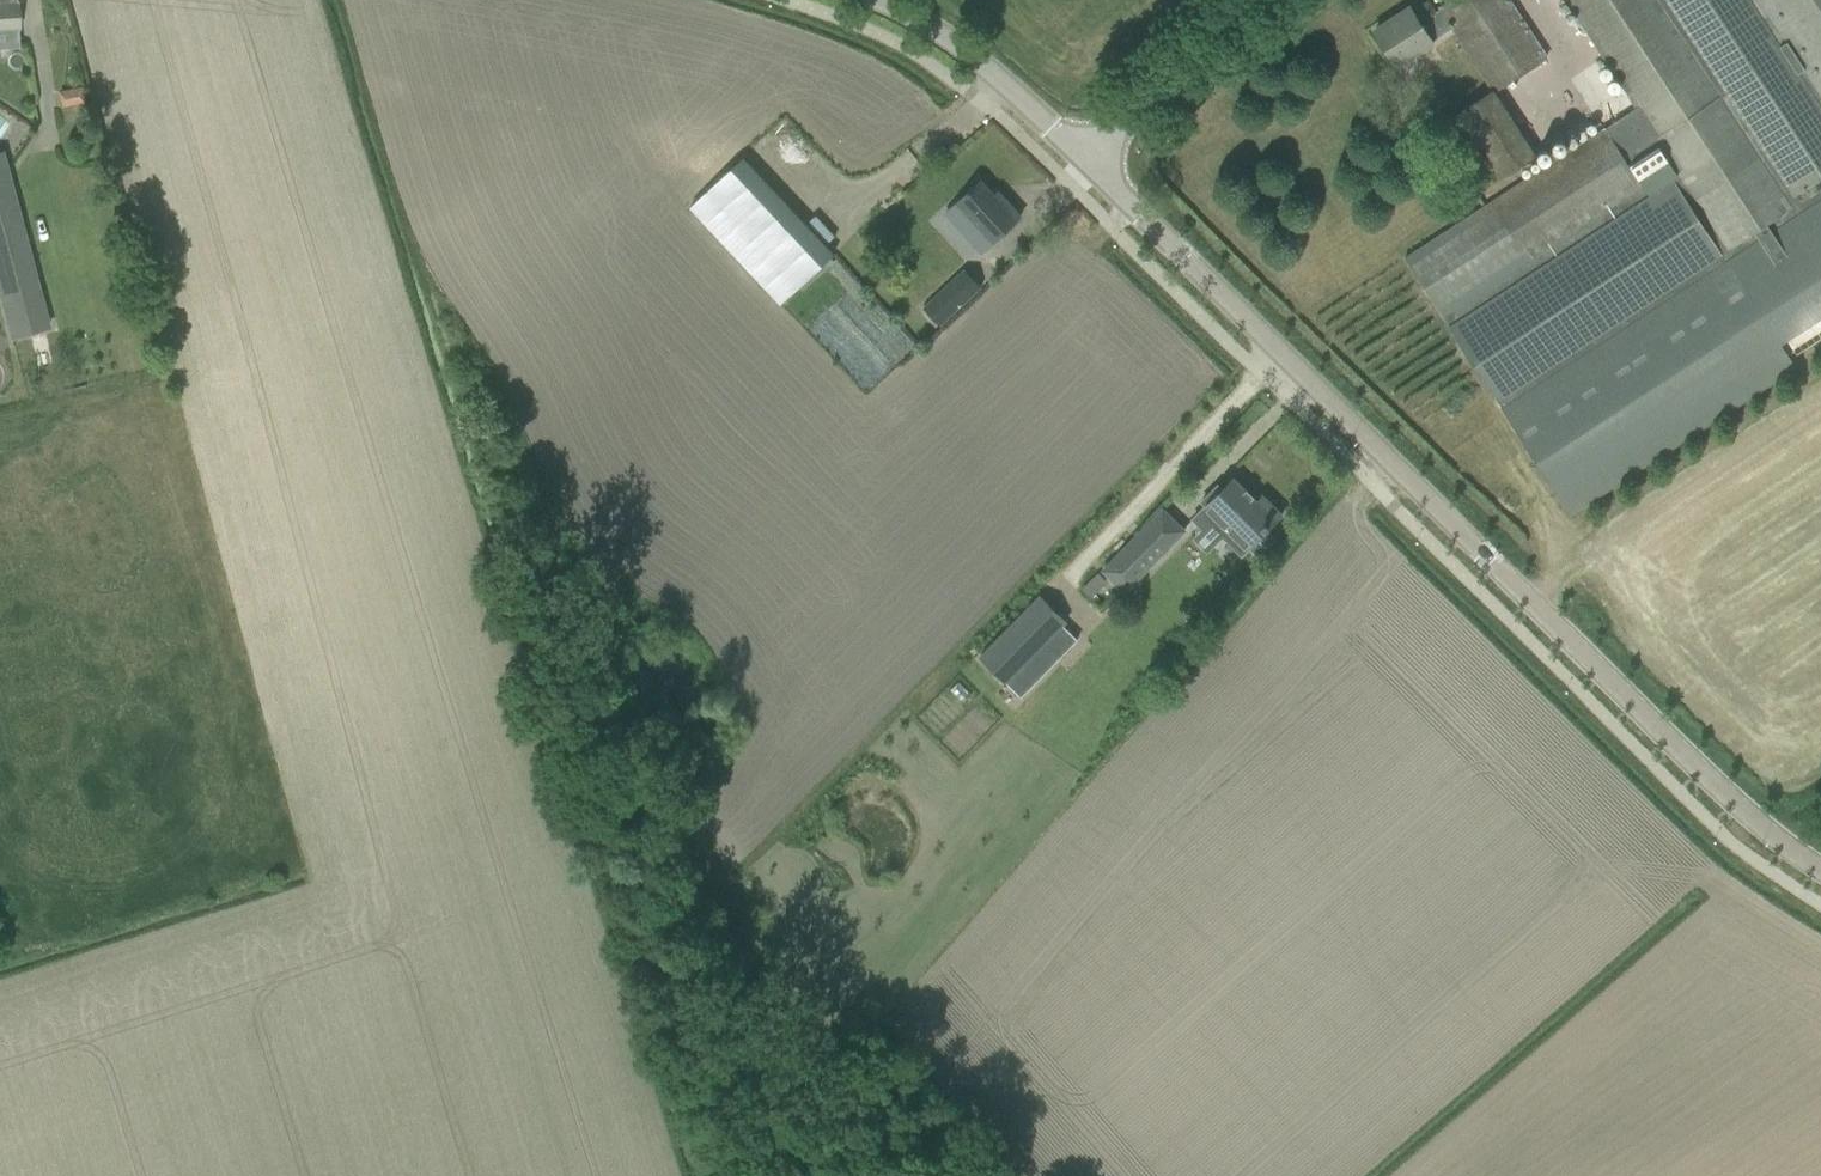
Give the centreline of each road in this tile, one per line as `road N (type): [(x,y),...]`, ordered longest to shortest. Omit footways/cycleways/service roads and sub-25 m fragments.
road 1 (tertiary): [(1820,877),(1720,789),(1093,159)]
road 2 (tertiary): [(879,0),(979,58),(1093,159)]
road 3 (unclassified): [(1093,159),(1255,0)]

